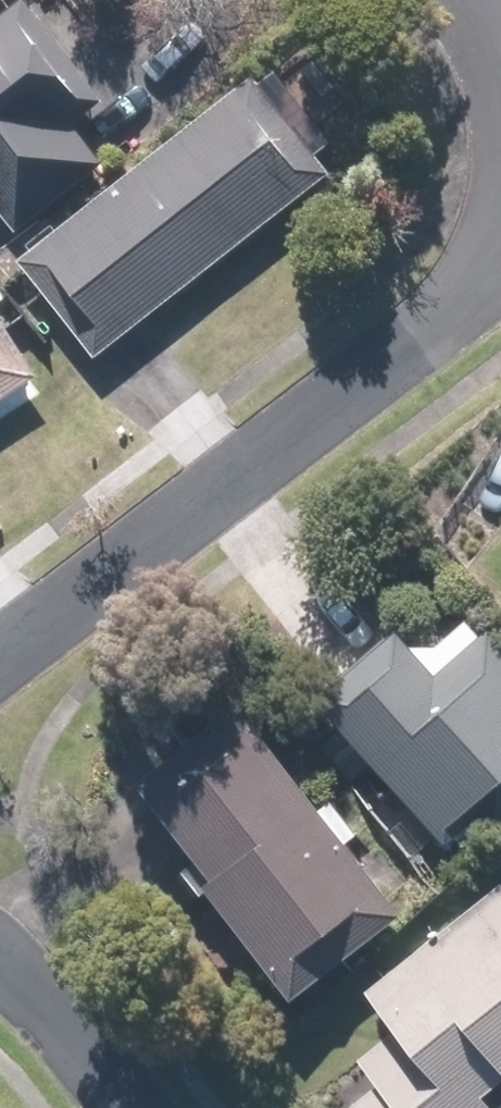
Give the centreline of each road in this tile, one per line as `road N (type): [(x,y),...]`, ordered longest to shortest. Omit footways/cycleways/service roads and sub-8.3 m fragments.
road 1 (residential): [(0,654),(435,316),(500,248)]
road 2 (residential): [(0,959),(15,968),(124,1107)]

